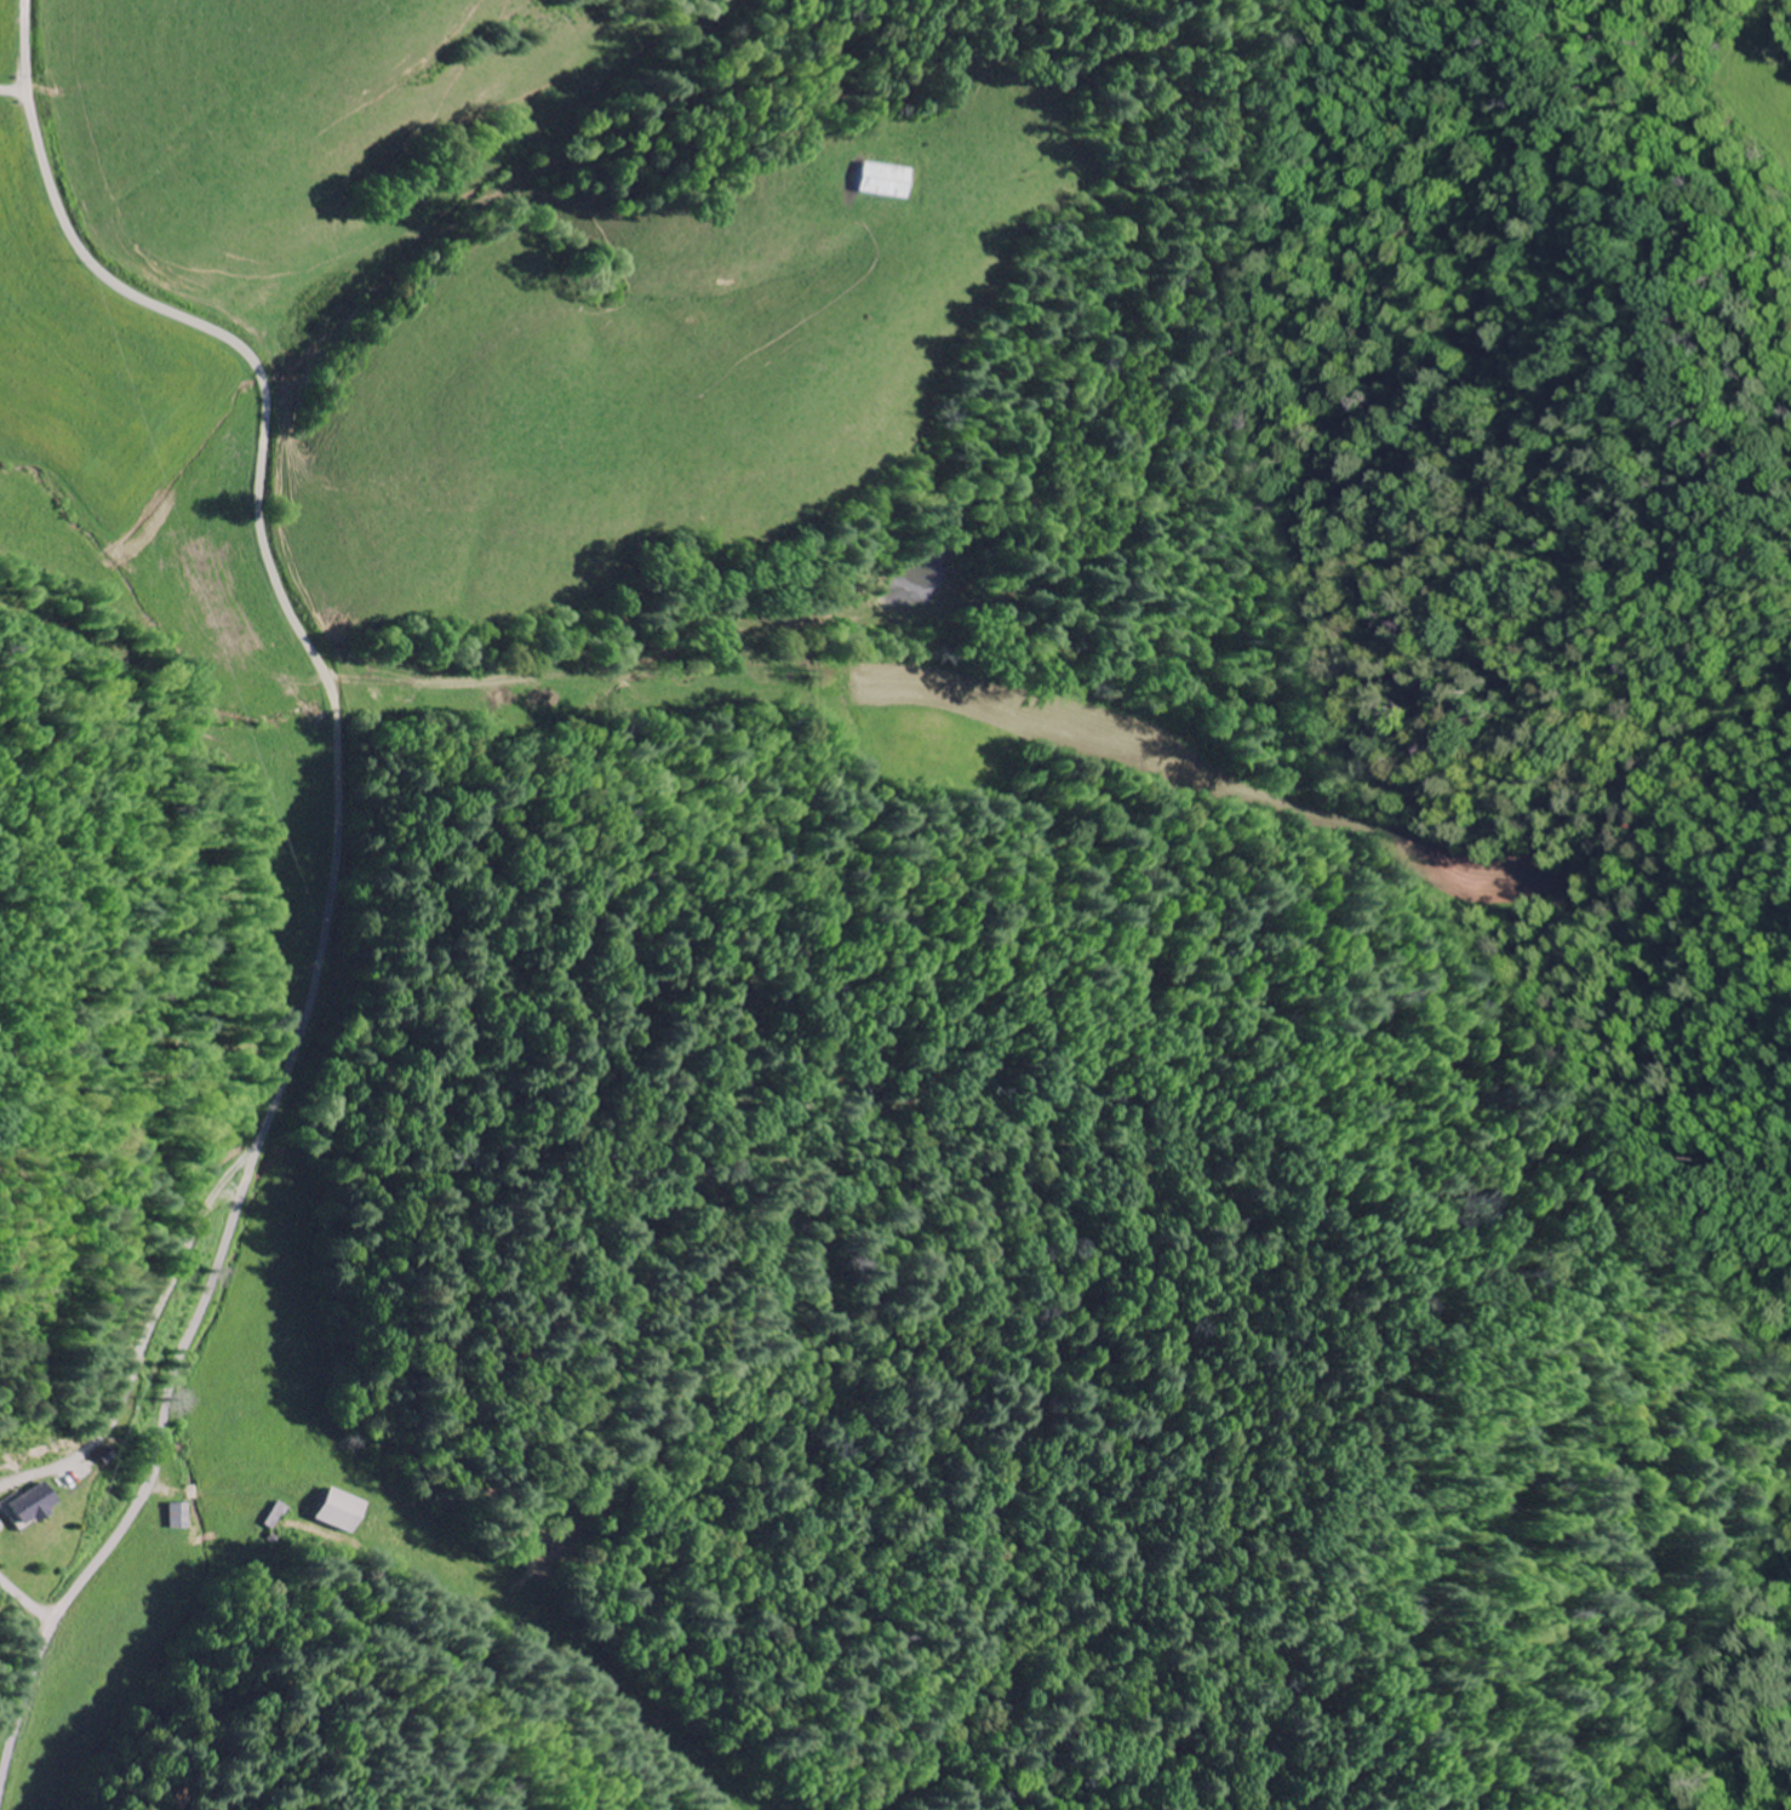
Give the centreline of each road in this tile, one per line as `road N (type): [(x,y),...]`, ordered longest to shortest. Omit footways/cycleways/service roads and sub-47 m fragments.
road 1 (residential): [(0,1809),(18,1726),(61,1605),(135,1512),(161,1455),(326,976),(343,853),(337,704),(279,580),(263,522),(268,380),(229,336),(130,290),(84,248),(57,197),(34,110),(28,0)]

